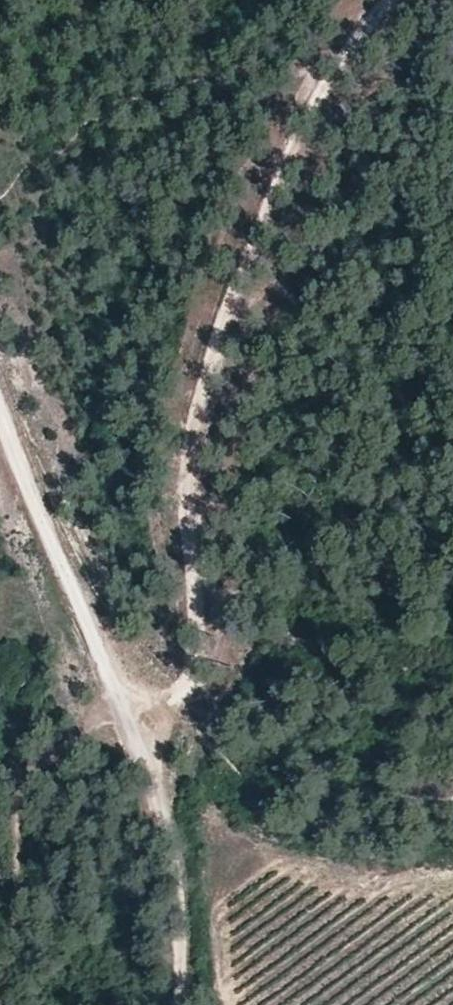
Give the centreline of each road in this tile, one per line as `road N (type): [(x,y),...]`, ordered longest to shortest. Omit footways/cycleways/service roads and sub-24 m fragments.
road 1 (track): [(117,699),(170,701),(193,674),(194,448),(240,284),(287,162),(338,69),(393,0)]
road 2 (track): [(183,1004),(187,957),(164,810),(0,414)]
road 3 (track): [(117,699),(36,803),(19,1004)]

